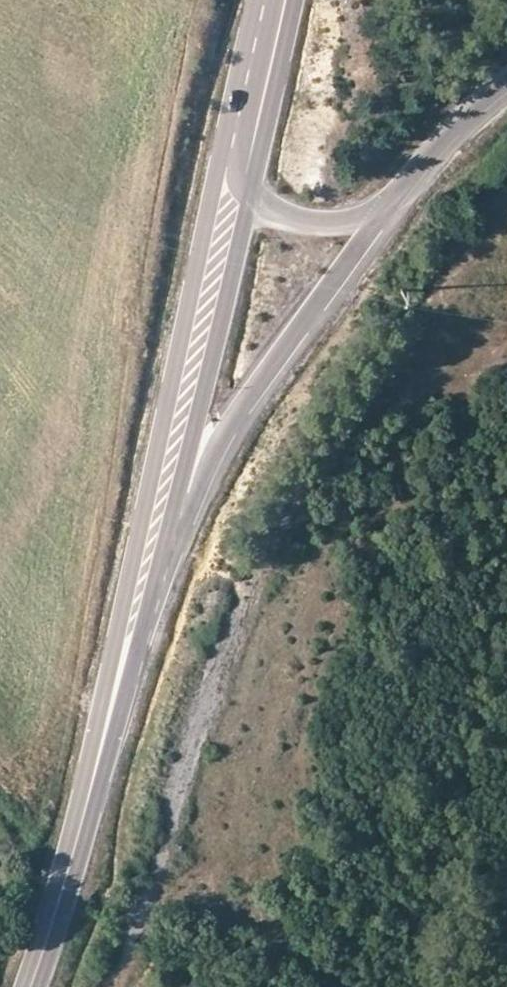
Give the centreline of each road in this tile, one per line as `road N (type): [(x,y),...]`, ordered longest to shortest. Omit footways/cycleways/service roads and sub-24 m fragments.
road 1 (tertiary): [(229,129),(36,972)]
road 2 (primary): [(151,606),(206,474),(250,400),(408,186)]
road 3 (tertiary): [(151,606),(249,198)]
road 4 (tertiary): [(36,972),(107,772),(151,606)]
road 5 (tertiary): [(249,198),(293,0)]
road 6 (primary): [(249,198),(290,219),(337,224),(408,186)]
road 7 (primary): [(408,186),(506,85)]
road 8 (tertiary): [(263,0),(229,129)]

